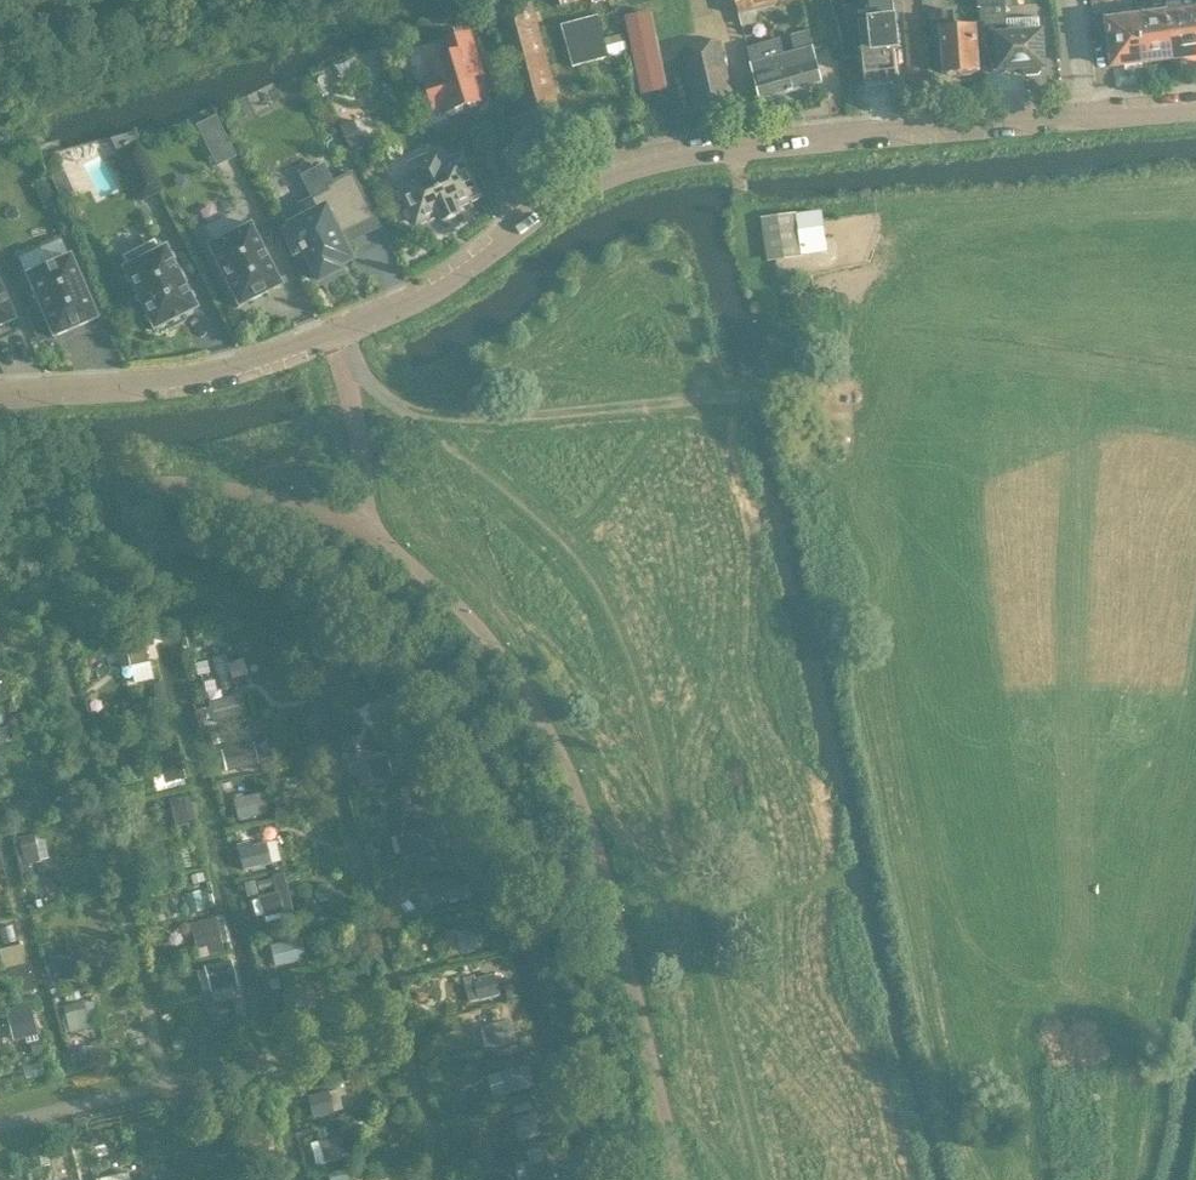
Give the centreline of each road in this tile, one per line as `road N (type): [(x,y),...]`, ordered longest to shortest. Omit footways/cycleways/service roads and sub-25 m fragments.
road 1 (residential): [(0,396),(200,378),(337,339),(439,291),(544,209),(614,179),(876,135),(1195,110)]

